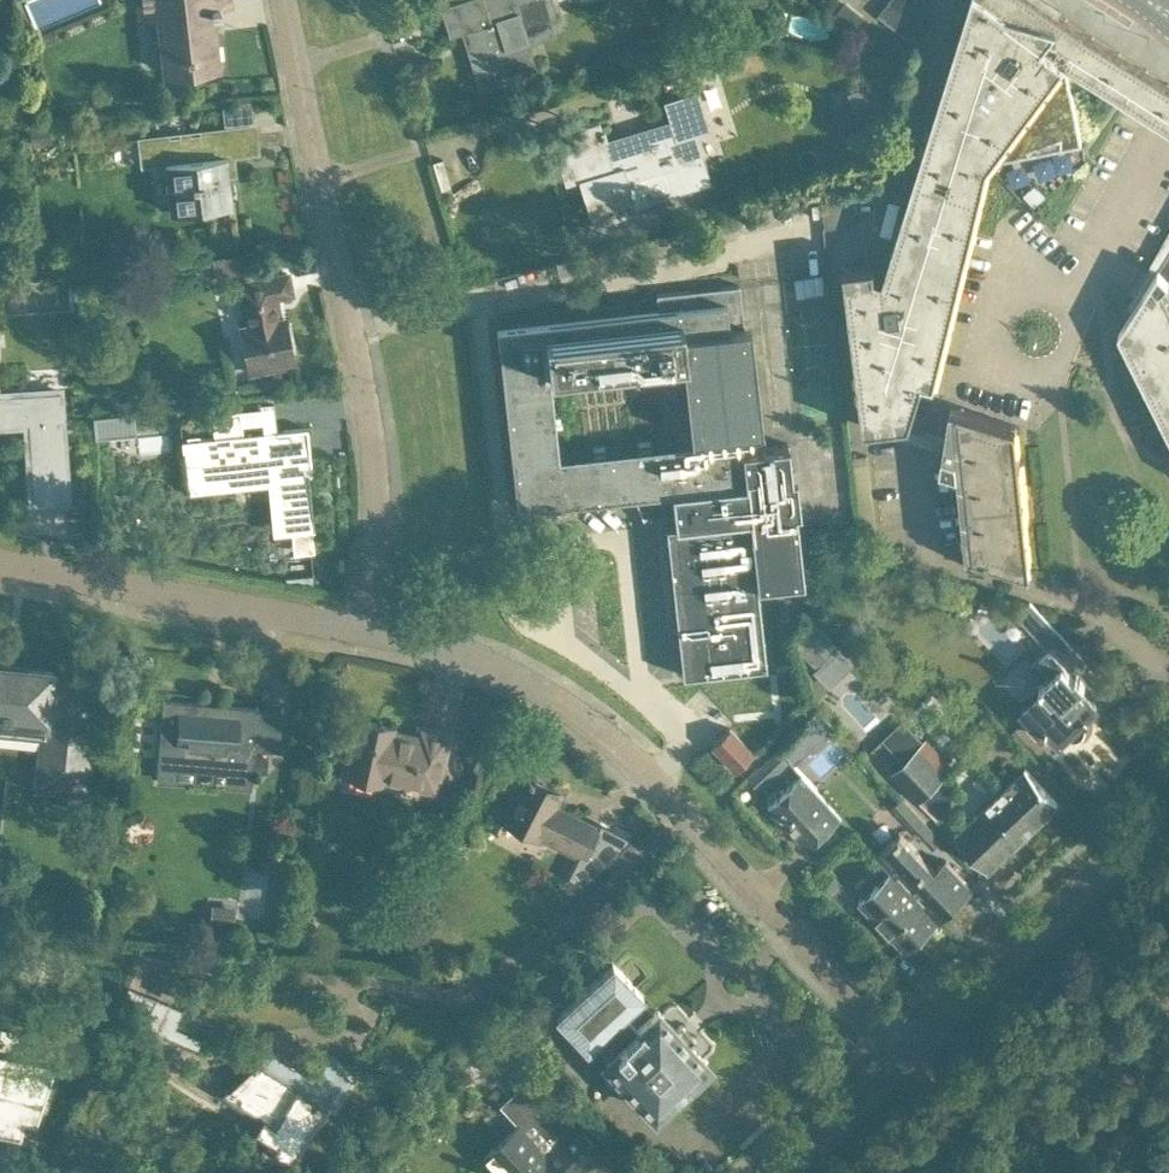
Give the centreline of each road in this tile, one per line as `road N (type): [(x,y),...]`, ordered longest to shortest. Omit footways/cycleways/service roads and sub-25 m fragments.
road 1 (residential): [(903,1061),(833,975),(637,770),(509,688),(415,641),(364,630)]
road 2 (residential): [(364,630),(376,547),(376,452),(283,0)]
road 3 (residential): [(364,630),(0,564)]
road 4 (tertiary): [(903,1061),(1168,809)]
road 5 (tertiary): [(783,1172),(903,1061)]

